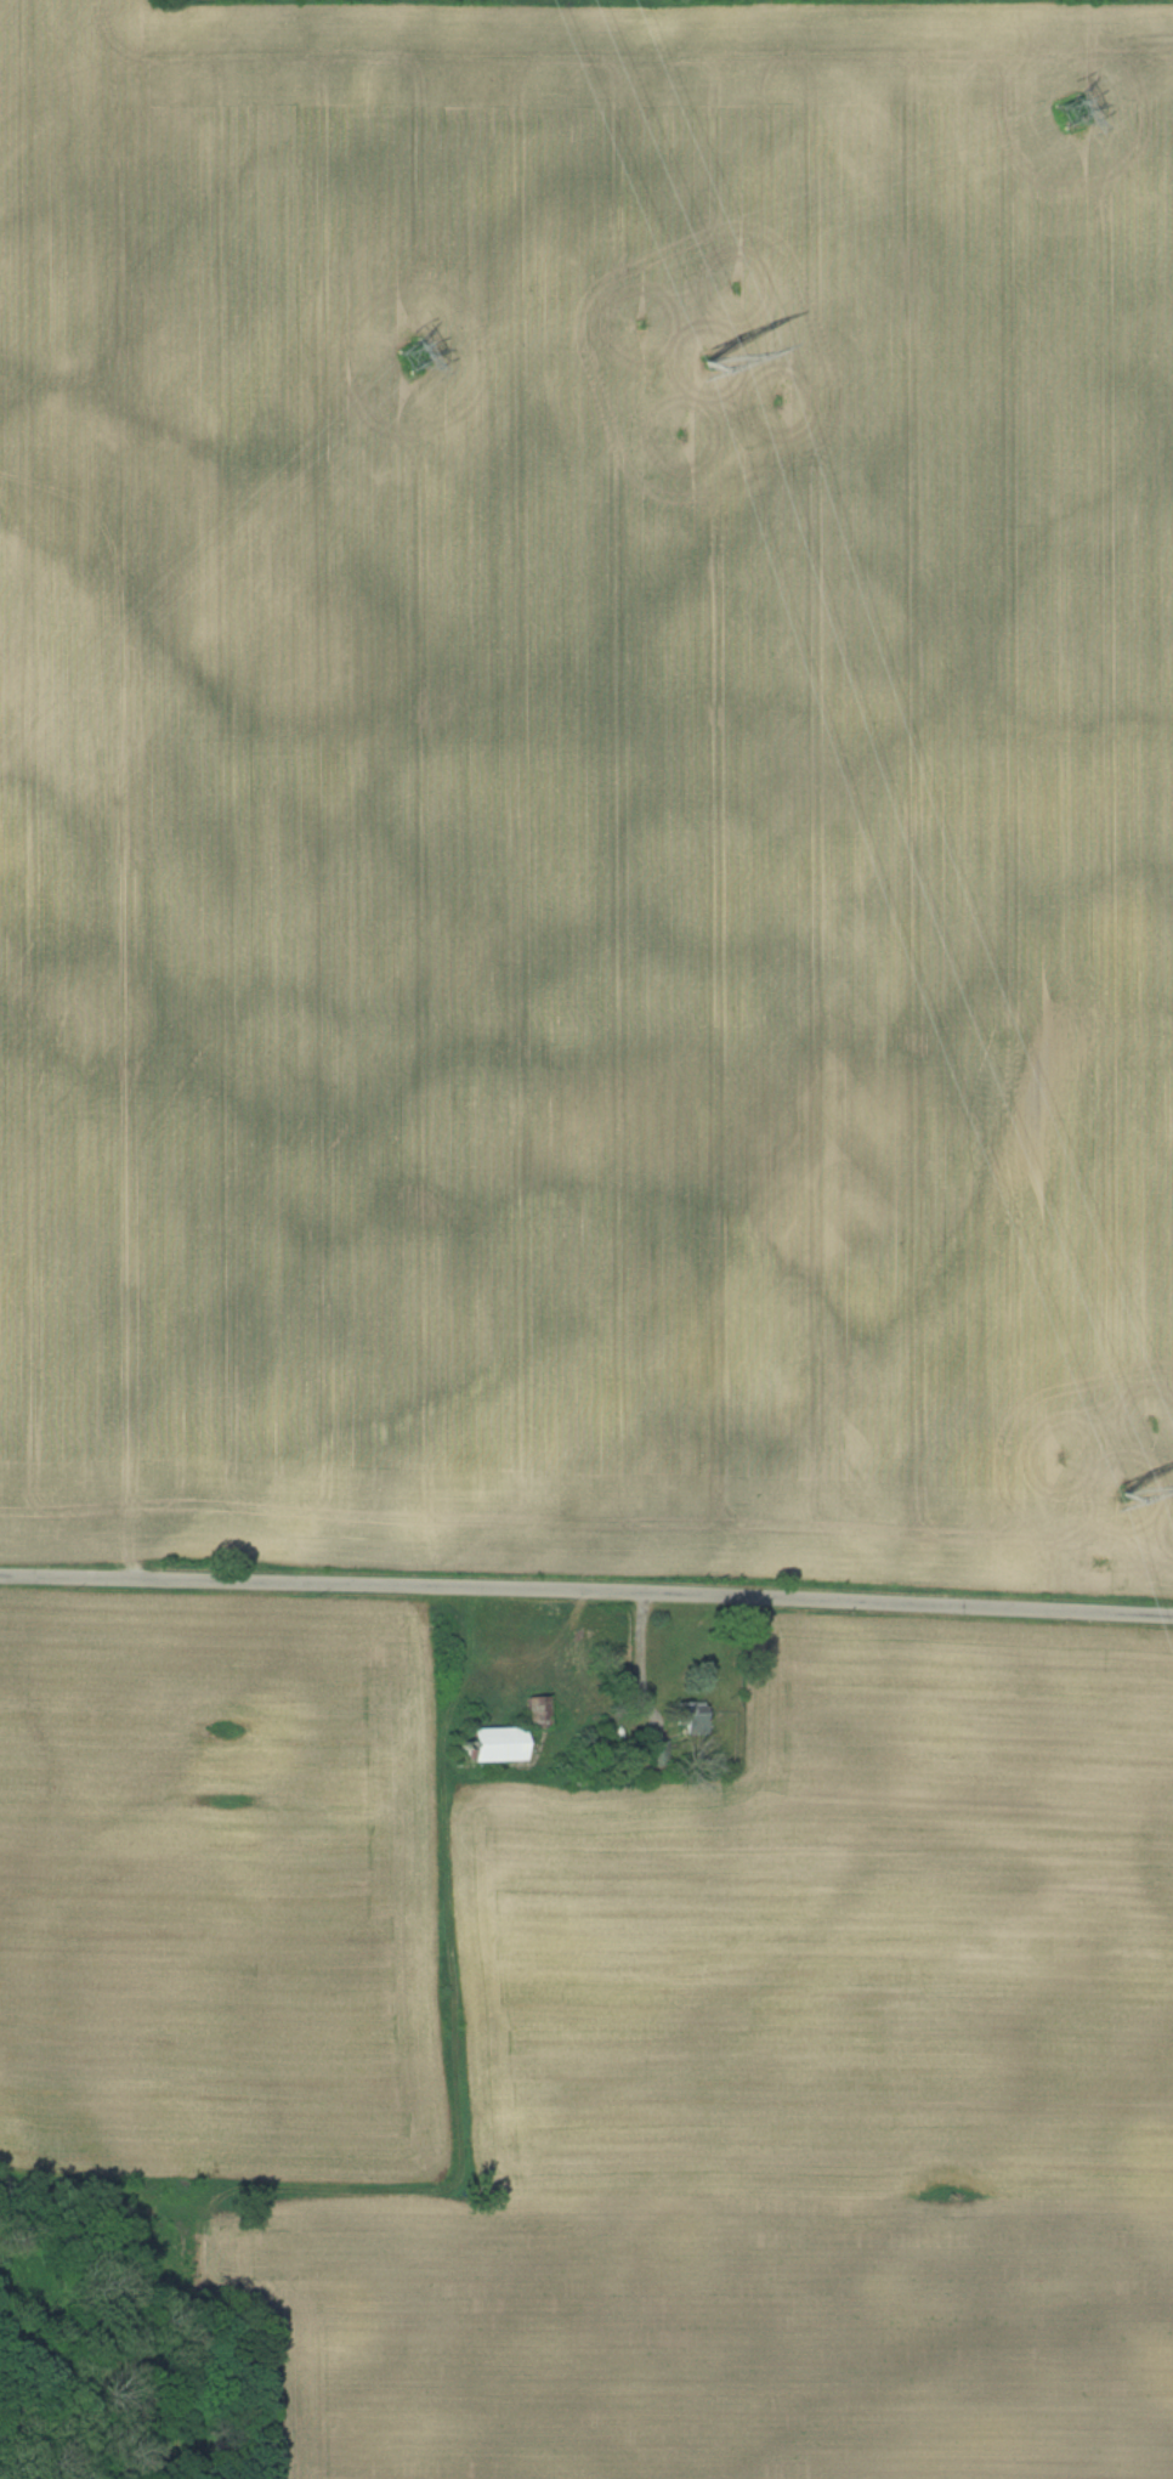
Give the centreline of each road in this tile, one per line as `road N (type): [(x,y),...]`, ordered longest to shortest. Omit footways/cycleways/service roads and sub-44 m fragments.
road 1 (tertiary): [(0,1575),(651,1591),(1172,1615)]

